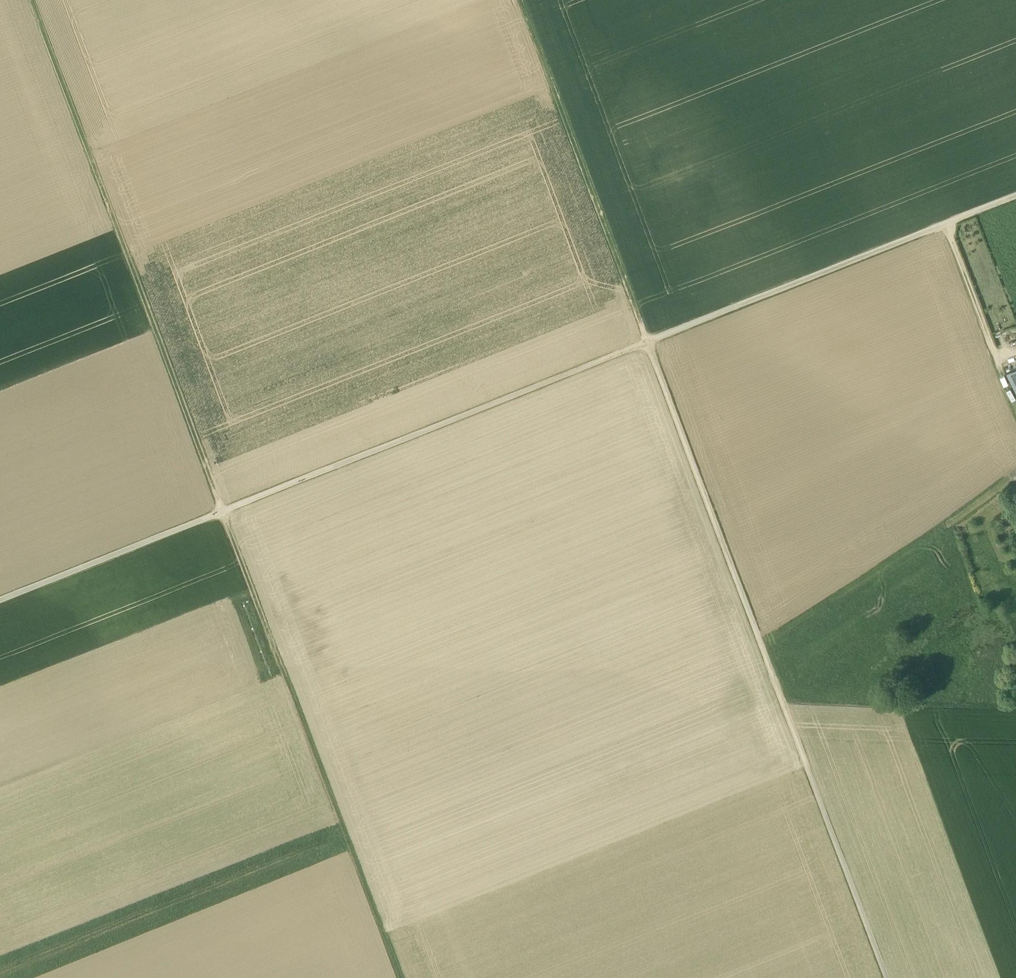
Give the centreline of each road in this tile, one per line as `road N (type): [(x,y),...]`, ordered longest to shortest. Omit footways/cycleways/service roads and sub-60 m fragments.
road 1 (track): [(1015,196),(0,600)]
road 2 (track): [(30,0),(401,977)]
road 3 (track): [(518,0),(889,977)]
road 4 (track): [(769,652),(971,518),(1015,475)]
road 5 (track): [(946,224),(1015,405)]

